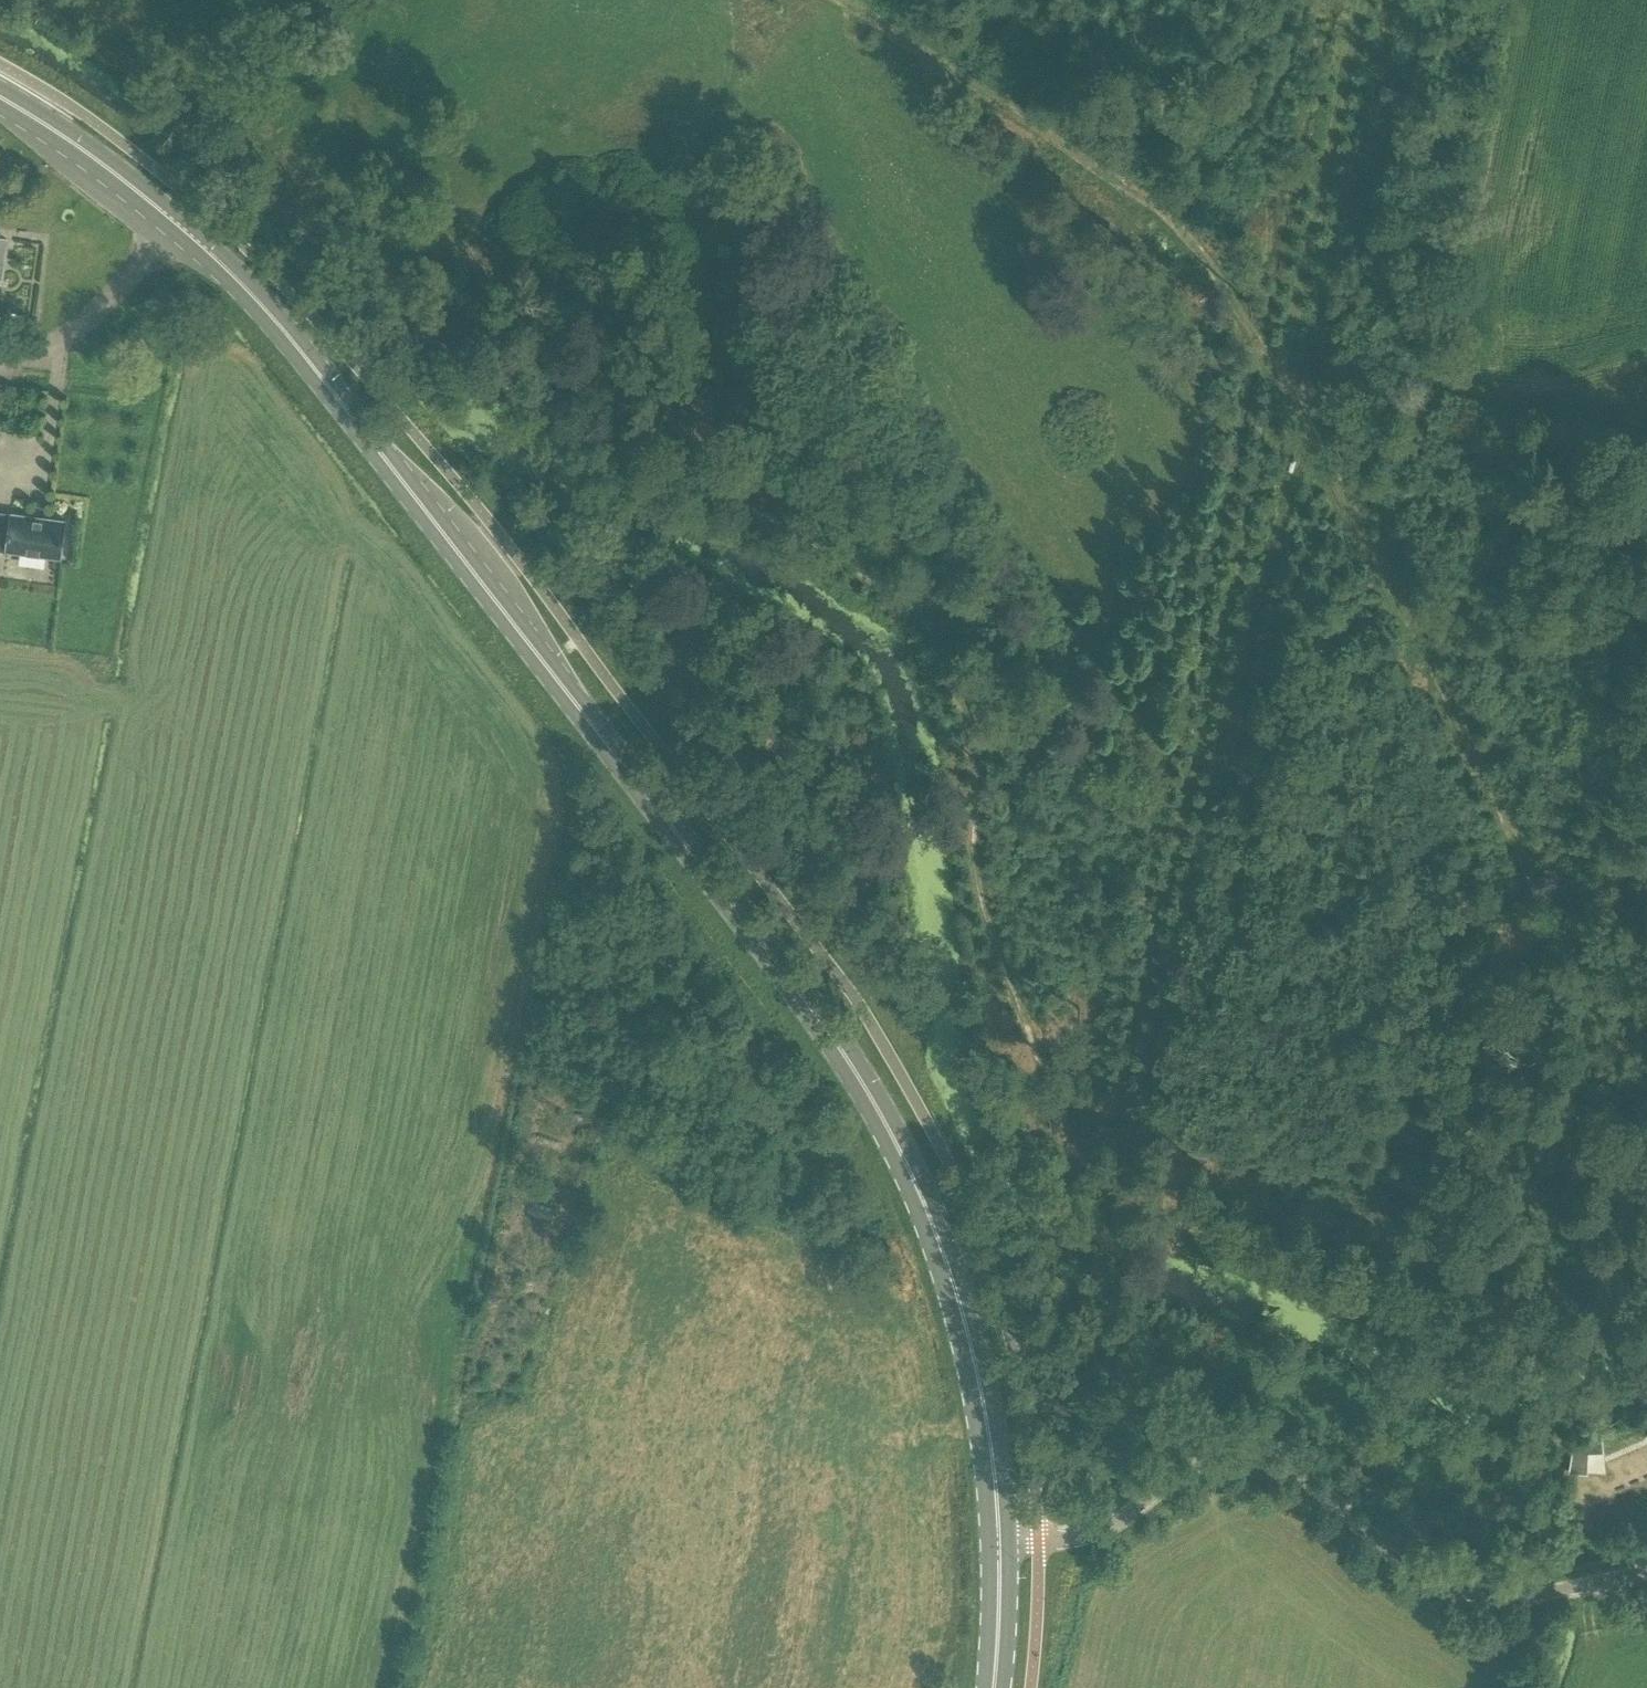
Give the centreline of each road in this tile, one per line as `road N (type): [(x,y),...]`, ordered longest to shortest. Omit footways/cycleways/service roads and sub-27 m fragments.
road 1 (primary): [(1000,1535),(958,1287),(870,1094),(793,980),(243,284),(82,150),(0,98)]
road 2 (track): [(5,2),(86,38),(120,63),(333,266),(430,342),(629,455),(746,507),(918,616),(962,707),(984,904),(1066,1140),(1100,1183)]
road 3 (track): [(1100,1183),(1126,1005),(1354,0)]
road 4 (track): [(1646,1009),(1608,998),(1575,959),(1310,428),(1208,265),(1261,195),(1272,95),(1306,0)]
road 5 (unclassified): [(1646,1573),(1489,1595),(1451,1592),(1396,1560),(1294,1472),(1239,1456),(1196,1464),(1098,1532),(1000,1535)]
road 6 (track): [(1100,1183),(1162,1232),(1236,1241),(1266,1230),(1311,1180),(1342,1172),(1394,1184),(1432,1200),(1511,1320),(1549,1330),(1646,1323)]
road 7 (track): [(1208,265),(1172,214),(856,0)]
road 8 (primary): [(996,1687),(1000,1535)]

